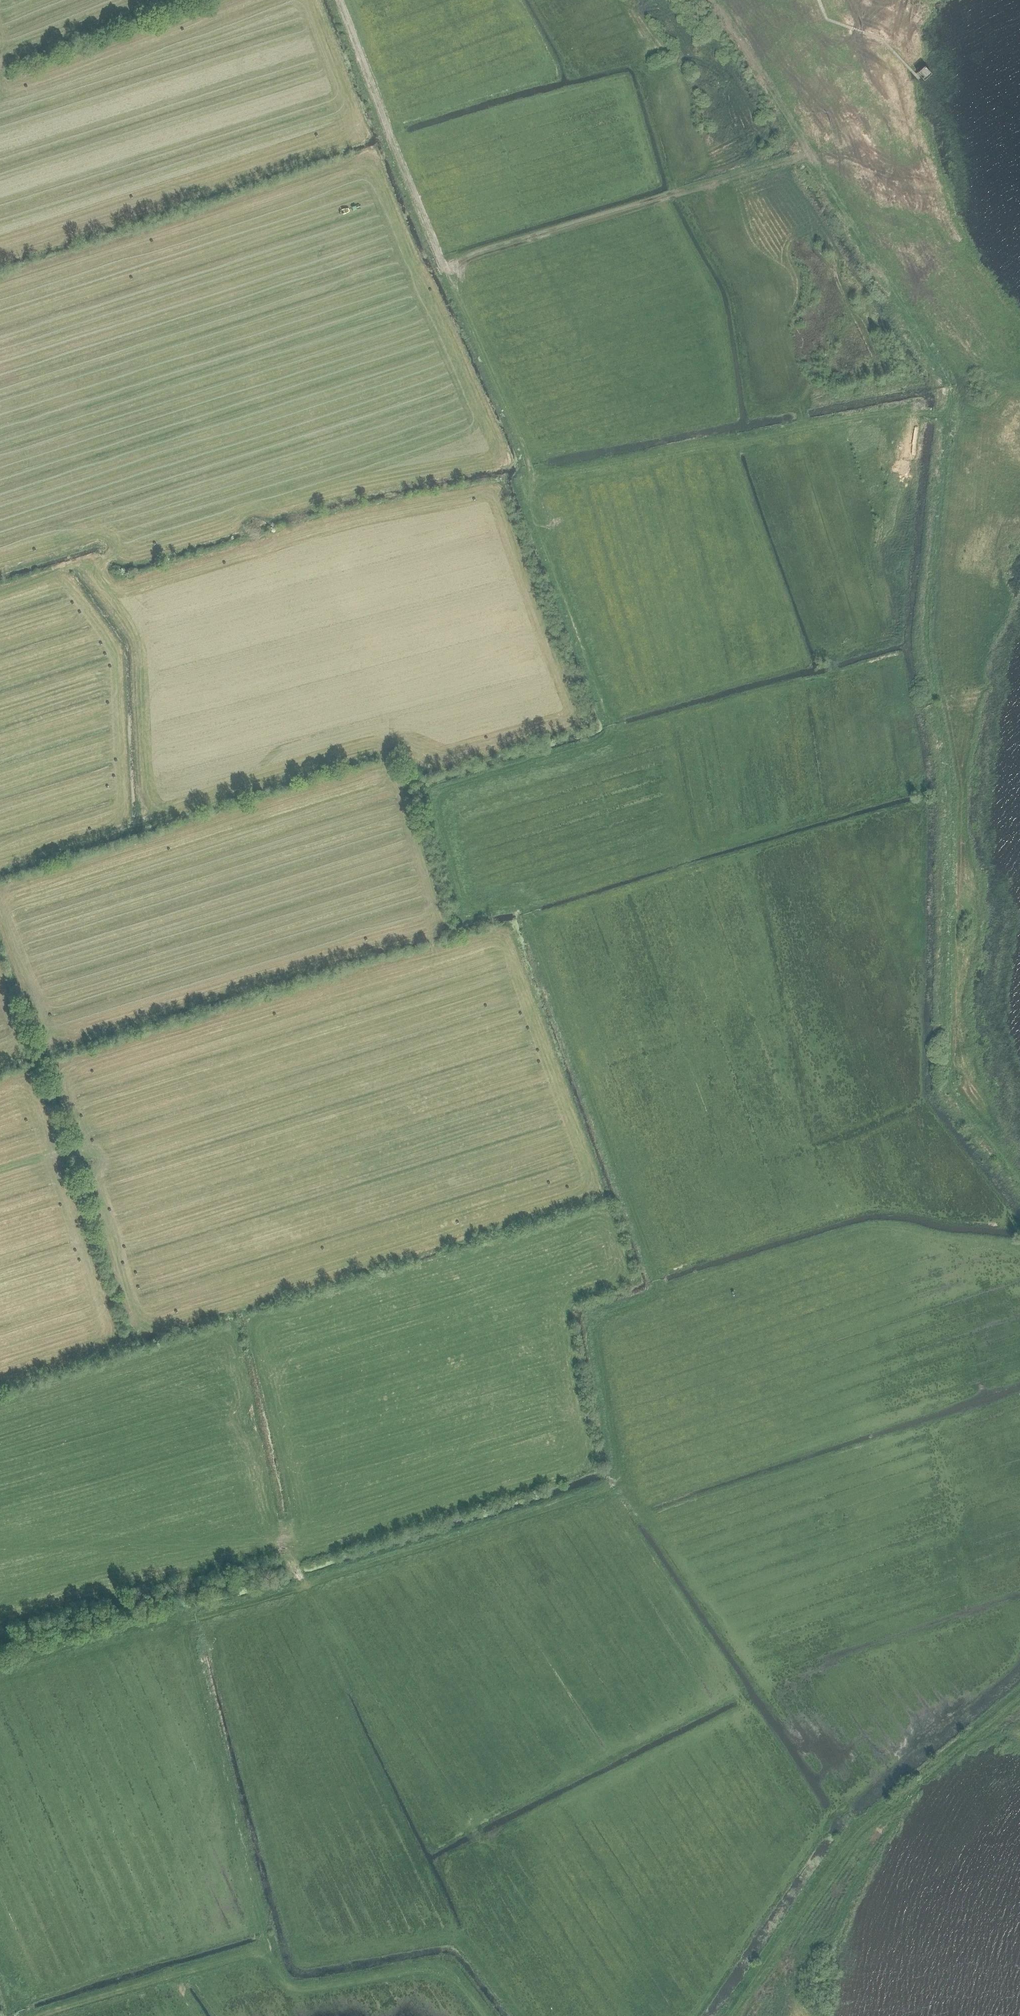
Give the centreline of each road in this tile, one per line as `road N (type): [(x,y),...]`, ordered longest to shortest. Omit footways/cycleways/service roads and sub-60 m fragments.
road 1 (track): [(339,0),(423,217),(527,453),(536,520),(611,725),(612,737),(601,744),(447,789),(436,802),(471,904),(523,904),(652,1278),(653,1293),(594,1320),(619,1471),(608,1485),(559,1503),(303,1585),(291,1564),(0,1642)]
road 2 (track): [(529,480),(906,409),(925,413)]

